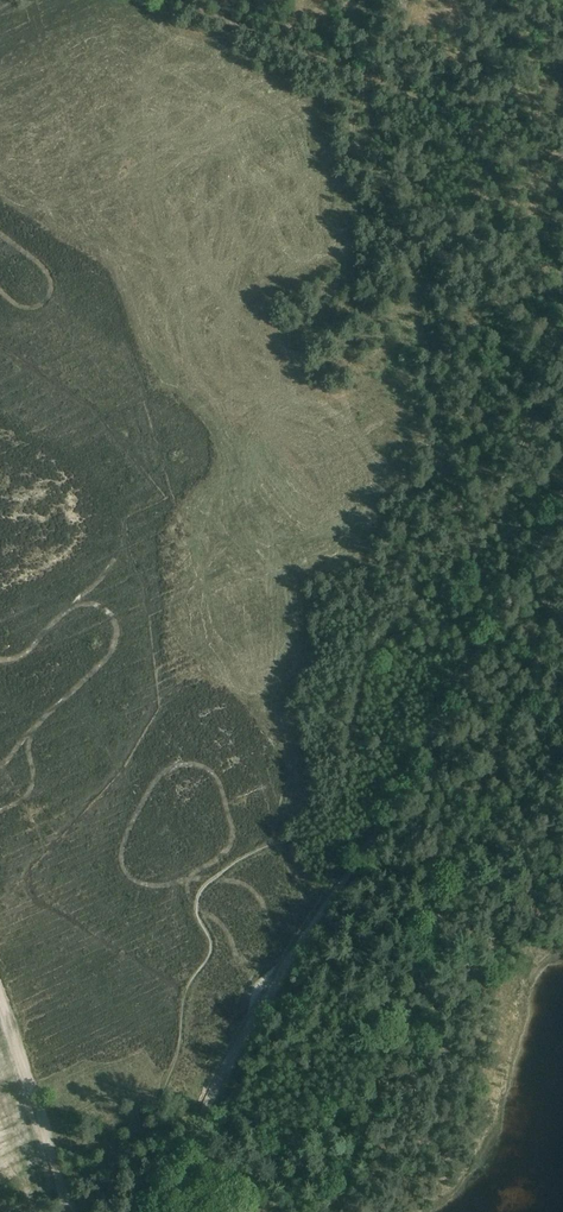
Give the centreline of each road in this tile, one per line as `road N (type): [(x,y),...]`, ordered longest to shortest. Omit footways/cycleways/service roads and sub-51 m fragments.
road 1 (track): [(562,479),(314,921)]
road 2 (track): [(159,0),(562,155)]
road 3 (track): [(147,1211),(314,921)]
road 4 (track): [(65,1211),(0,1001)]

